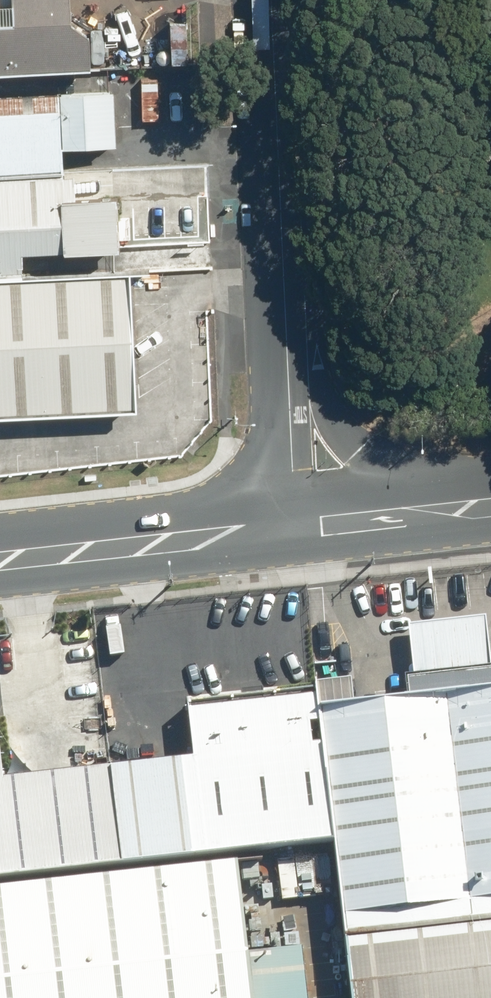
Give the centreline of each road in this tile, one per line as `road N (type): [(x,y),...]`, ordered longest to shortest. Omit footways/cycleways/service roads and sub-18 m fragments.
road 1 (tertiary): [(274,0),(291,382)]
road 2 (primary): [(0,561),(294,528)]
road 3 (primary): [(291,382),(430,514)]
road 4 (tertiary): [(291,382),(294,528)]
road 5 (primary): [(294,528),(430,514)]

